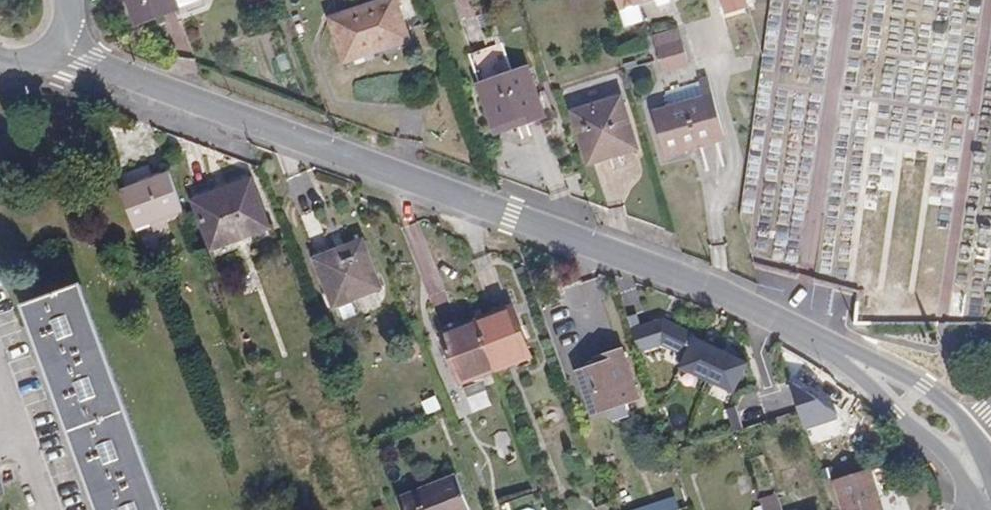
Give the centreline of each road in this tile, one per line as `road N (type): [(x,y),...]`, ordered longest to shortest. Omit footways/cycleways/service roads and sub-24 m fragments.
road 1 (tertiary): [(818,342),(720,291),(53,49)]
road 2 (tertiary): [(818,342),(929,441),(989,508)]
road 3 (tertiary): [(976,438),(923,386),(818,342)]

